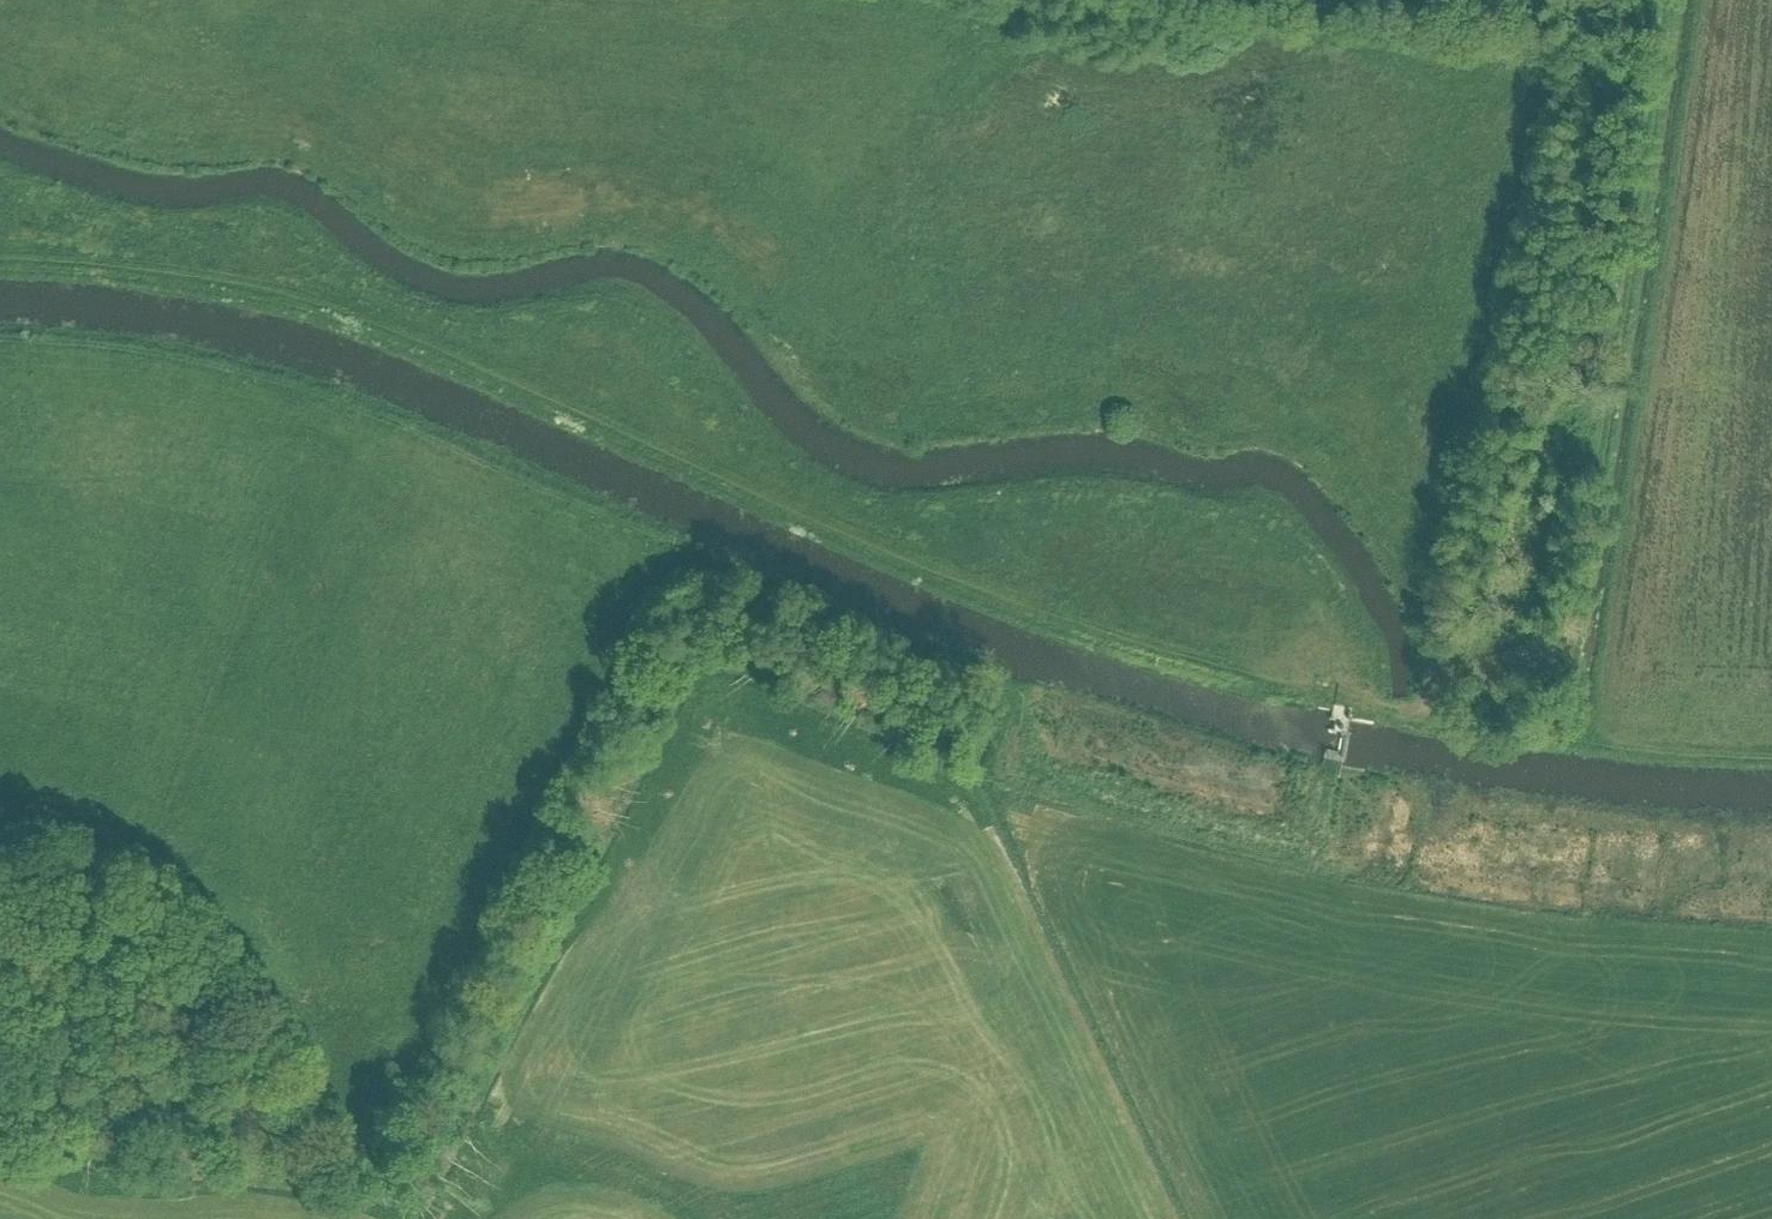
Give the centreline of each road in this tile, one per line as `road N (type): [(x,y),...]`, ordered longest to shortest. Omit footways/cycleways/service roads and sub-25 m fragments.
road 1 (track): [(0,252),(181,269),(314,295),(1040,612),(1463,730),(1559,734)]
road 2 (track): [(1771,758),(1631,752),(1559,734),(1666,36)]
road 3 (track): [(1423,719),(1431,684),(1575,631)]

